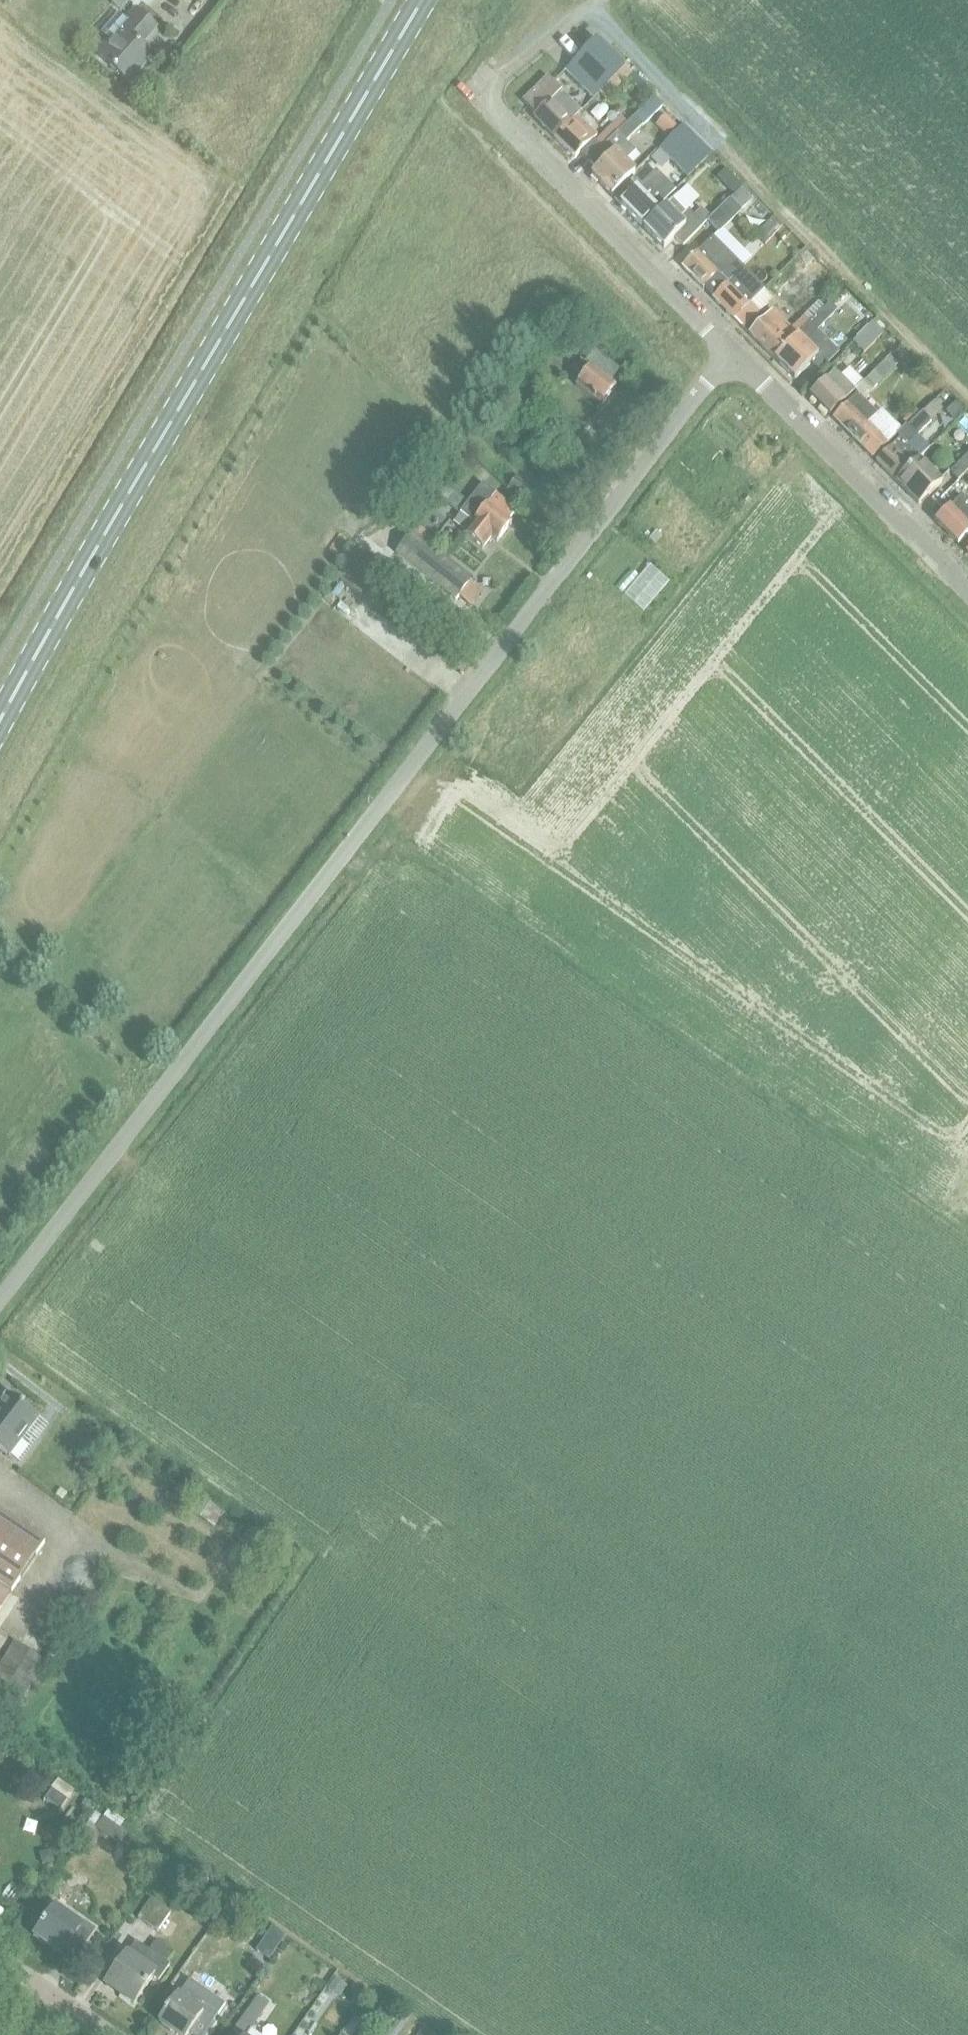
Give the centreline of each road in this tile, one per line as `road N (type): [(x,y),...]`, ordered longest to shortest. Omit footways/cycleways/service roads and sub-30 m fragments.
road 1 (residential): [(0,1296),(732,352)]
road 2 (primary): [(0,730),(128,495),(423,0)]
road 3 (track): [(588,6),(967,396)]
road 4 (residential): [(732,352),(494,109),(491,92),(505,74),(596,0)]
road 5 (residential): [(967,590),(732,352)]
road 6 (residential): [(112,2034),(0,1957)]

